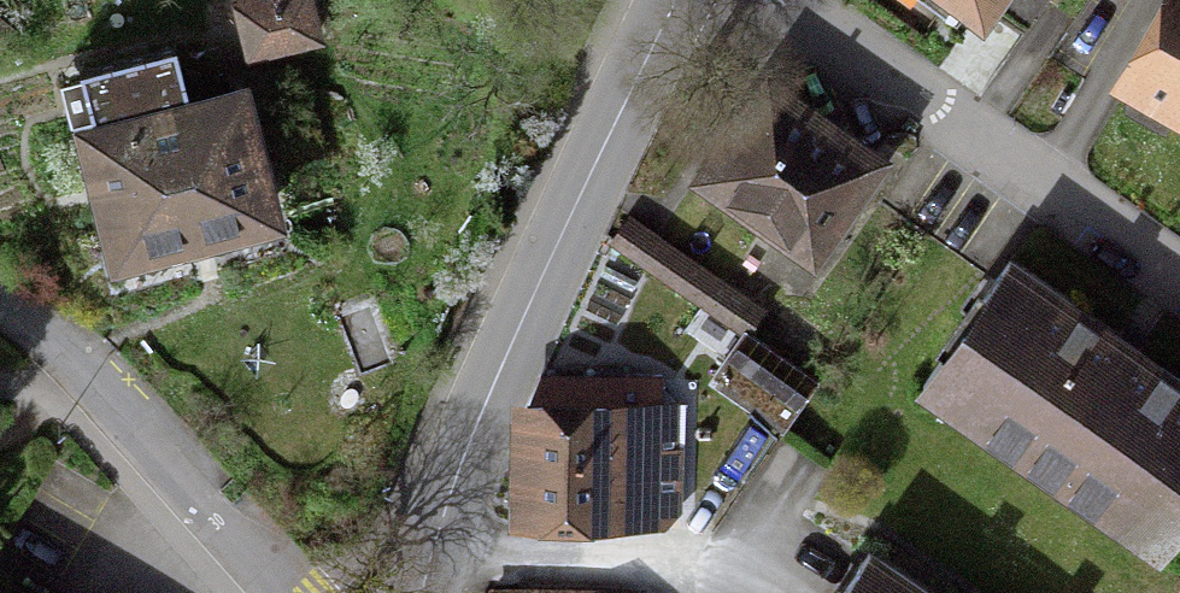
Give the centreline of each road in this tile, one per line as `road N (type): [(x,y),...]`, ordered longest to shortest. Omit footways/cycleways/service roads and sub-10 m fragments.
road 1 (unclassified): [(681,0),(463,464),(426,592)]
road 2 (residential): [(758,0),(1179,291)]
road 3 (residential): [(289,592),(75,365),(0,302)]

